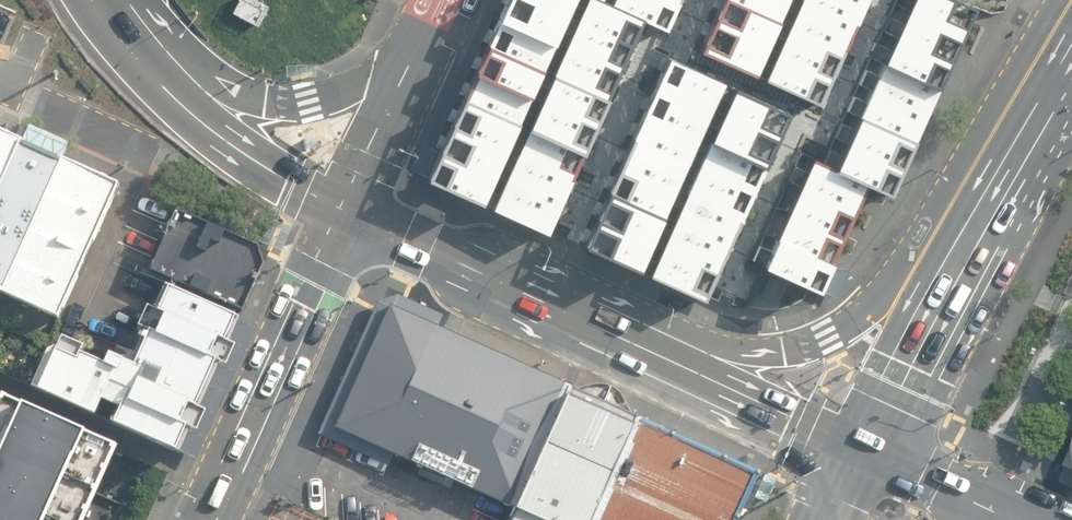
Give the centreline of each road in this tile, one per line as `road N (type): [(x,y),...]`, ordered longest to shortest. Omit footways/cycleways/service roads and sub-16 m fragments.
road 1 (trunk): [(588,324),(756,350),(830,337),(876,300),(1011,132)]
road 2 (secondary): [(1011,132),(987,231),(862,457)]
road 3 (motorway): [(127,44),(232,89),(306,98),(367,78),(446,12)]
road 4 (secondary): [(214,519),(348,214)]
road 5 (trunk): [(588,324),(651,364),(862,457)]
road 6 (motorway): [(127,44),(210,129),(348,214)]
road 7 (trunk): [(348,214),(588,324)]
road 8 (secondary): [(348,214),(446,12)]
road 9 (trunk): [(862,457),(1014,519)]

